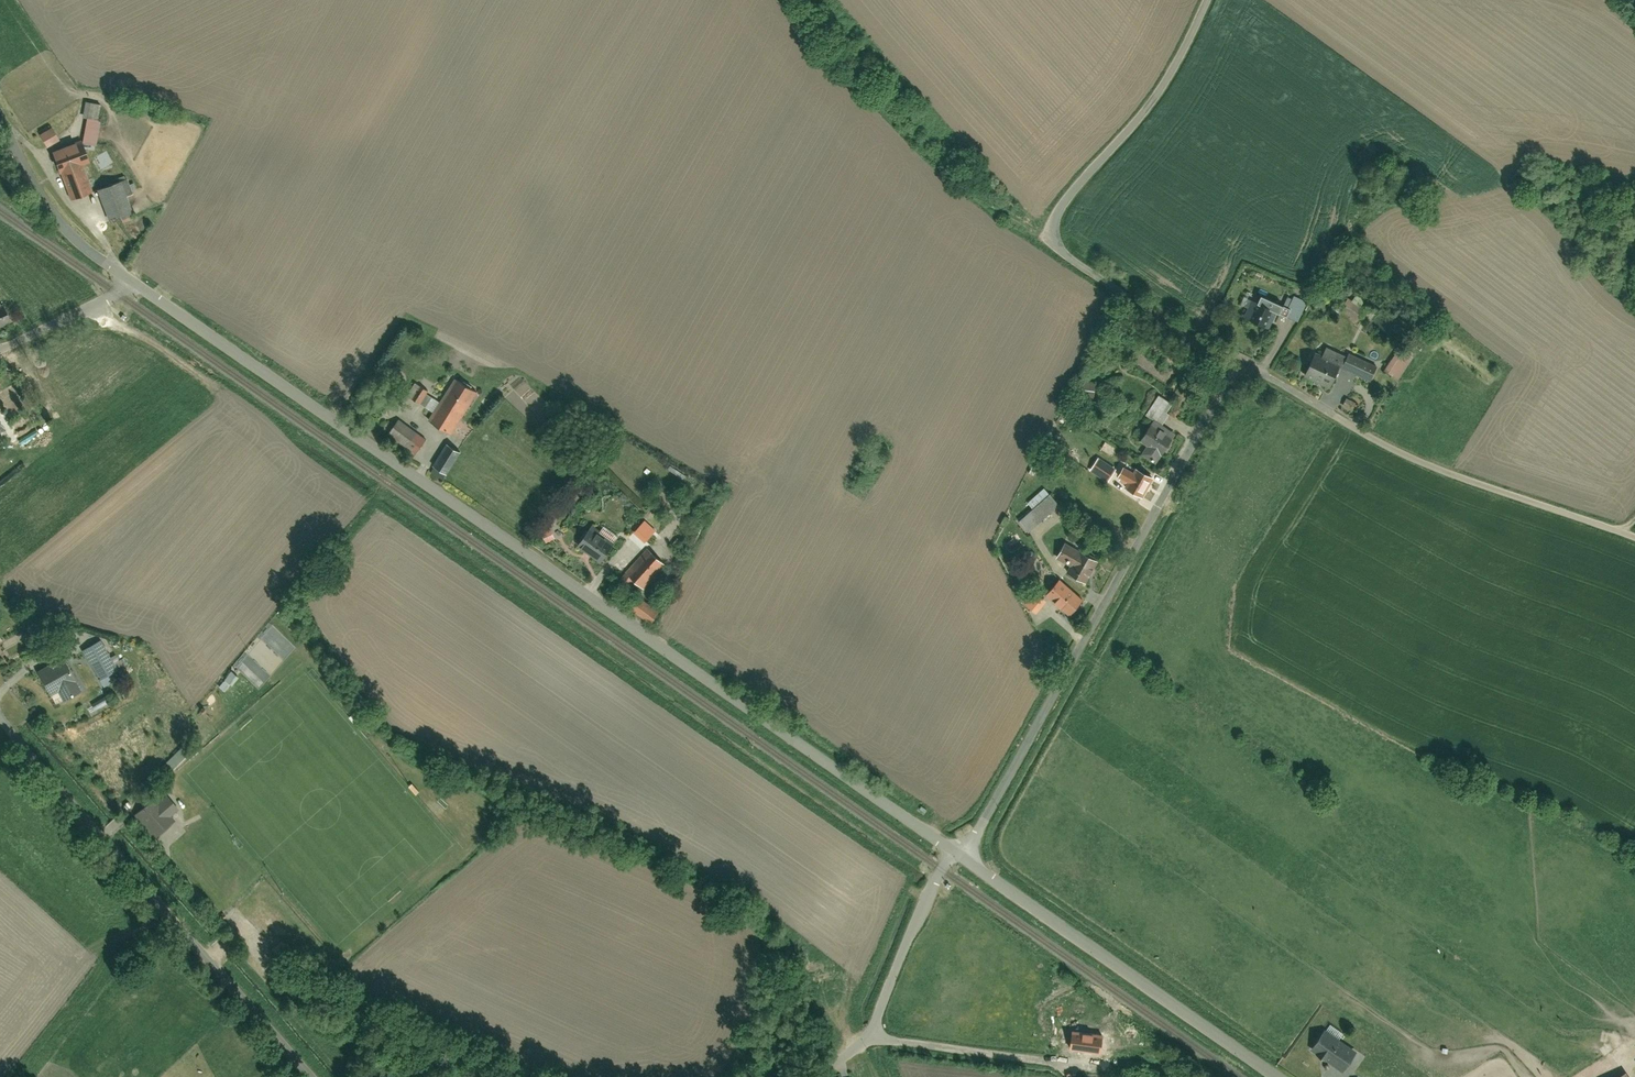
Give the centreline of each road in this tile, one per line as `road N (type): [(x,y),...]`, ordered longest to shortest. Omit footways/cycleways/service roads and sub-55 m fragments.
road 1 (residential): [(953,851),(135,284)]
road 2 (residential): [(958,854),(1237,368)]
road 3 (residential): [(1237,368),(1067,256),(1051,234),(1069,193),(1172,66),(1204,0)]
road 4 (unclassified): [(0,719),(309,1076)]
road 5 (residential): [(1634,537),(1440,466),(1237,368)]
road 6 (residential): [(1278,1076),(958,854)]
road 7 (residential): [(135,284),(68,236),(0,124)]
road 8 (residential): [(1069,1076),(1057,1060),(941,1056),(867,1040)]
road 9 (residential): [(867,1040),(929,886),(953,851)]
road 10 (unclassified): [(135,284),(0,352)]

